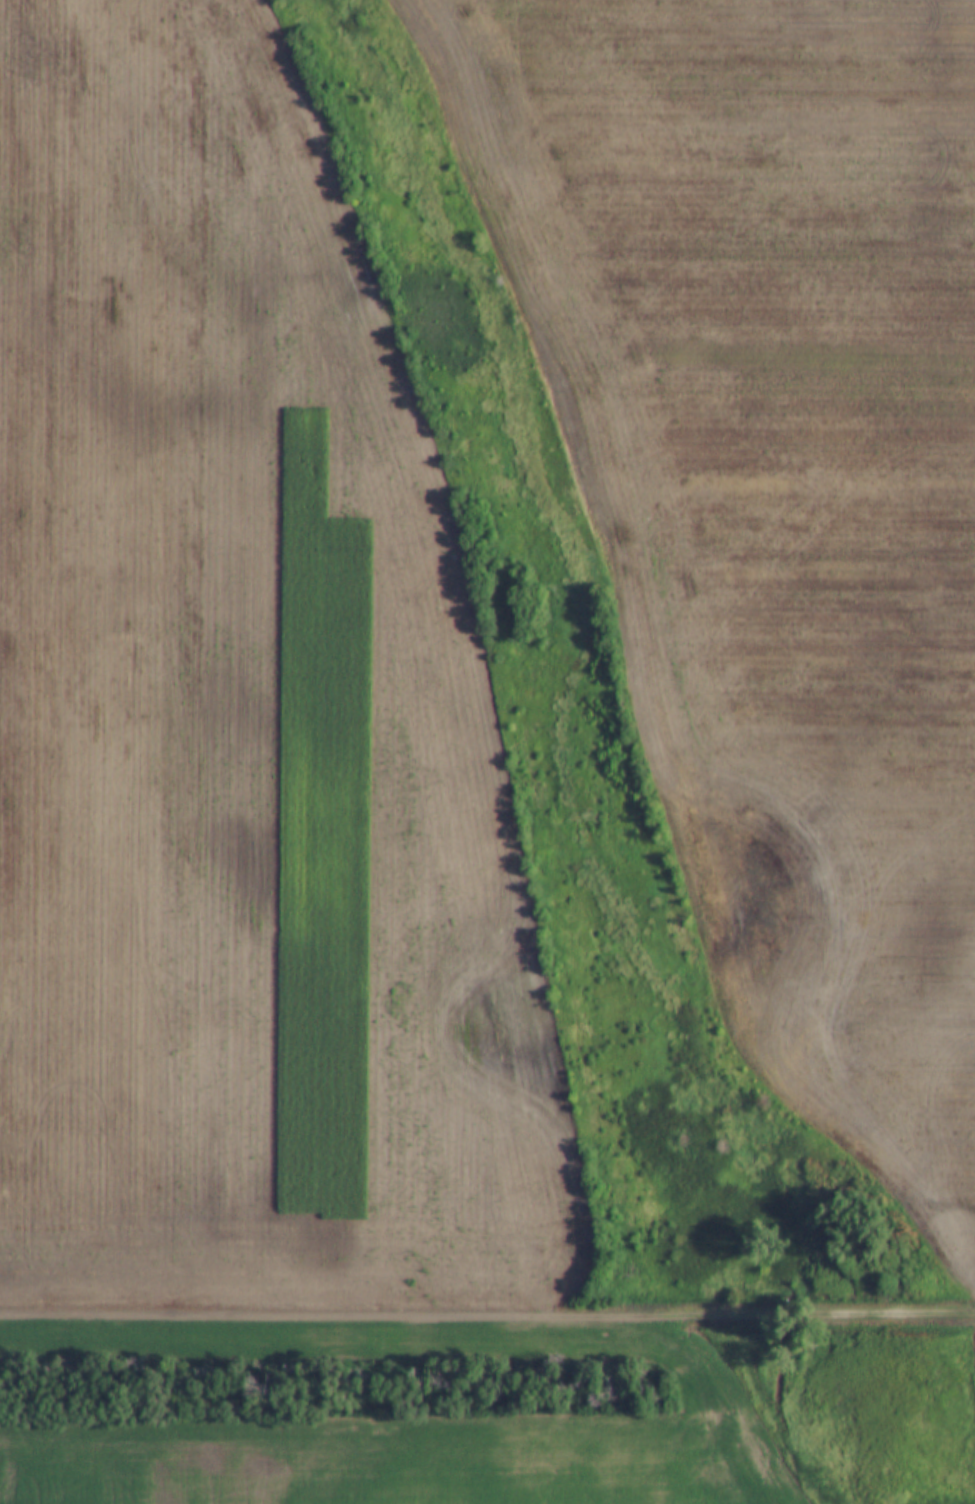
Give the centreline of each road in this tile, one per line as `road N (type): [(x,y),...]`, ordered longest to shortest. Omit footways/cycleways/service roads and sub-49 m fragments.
road 1 (track): [(0,1313),(974,1316)]

